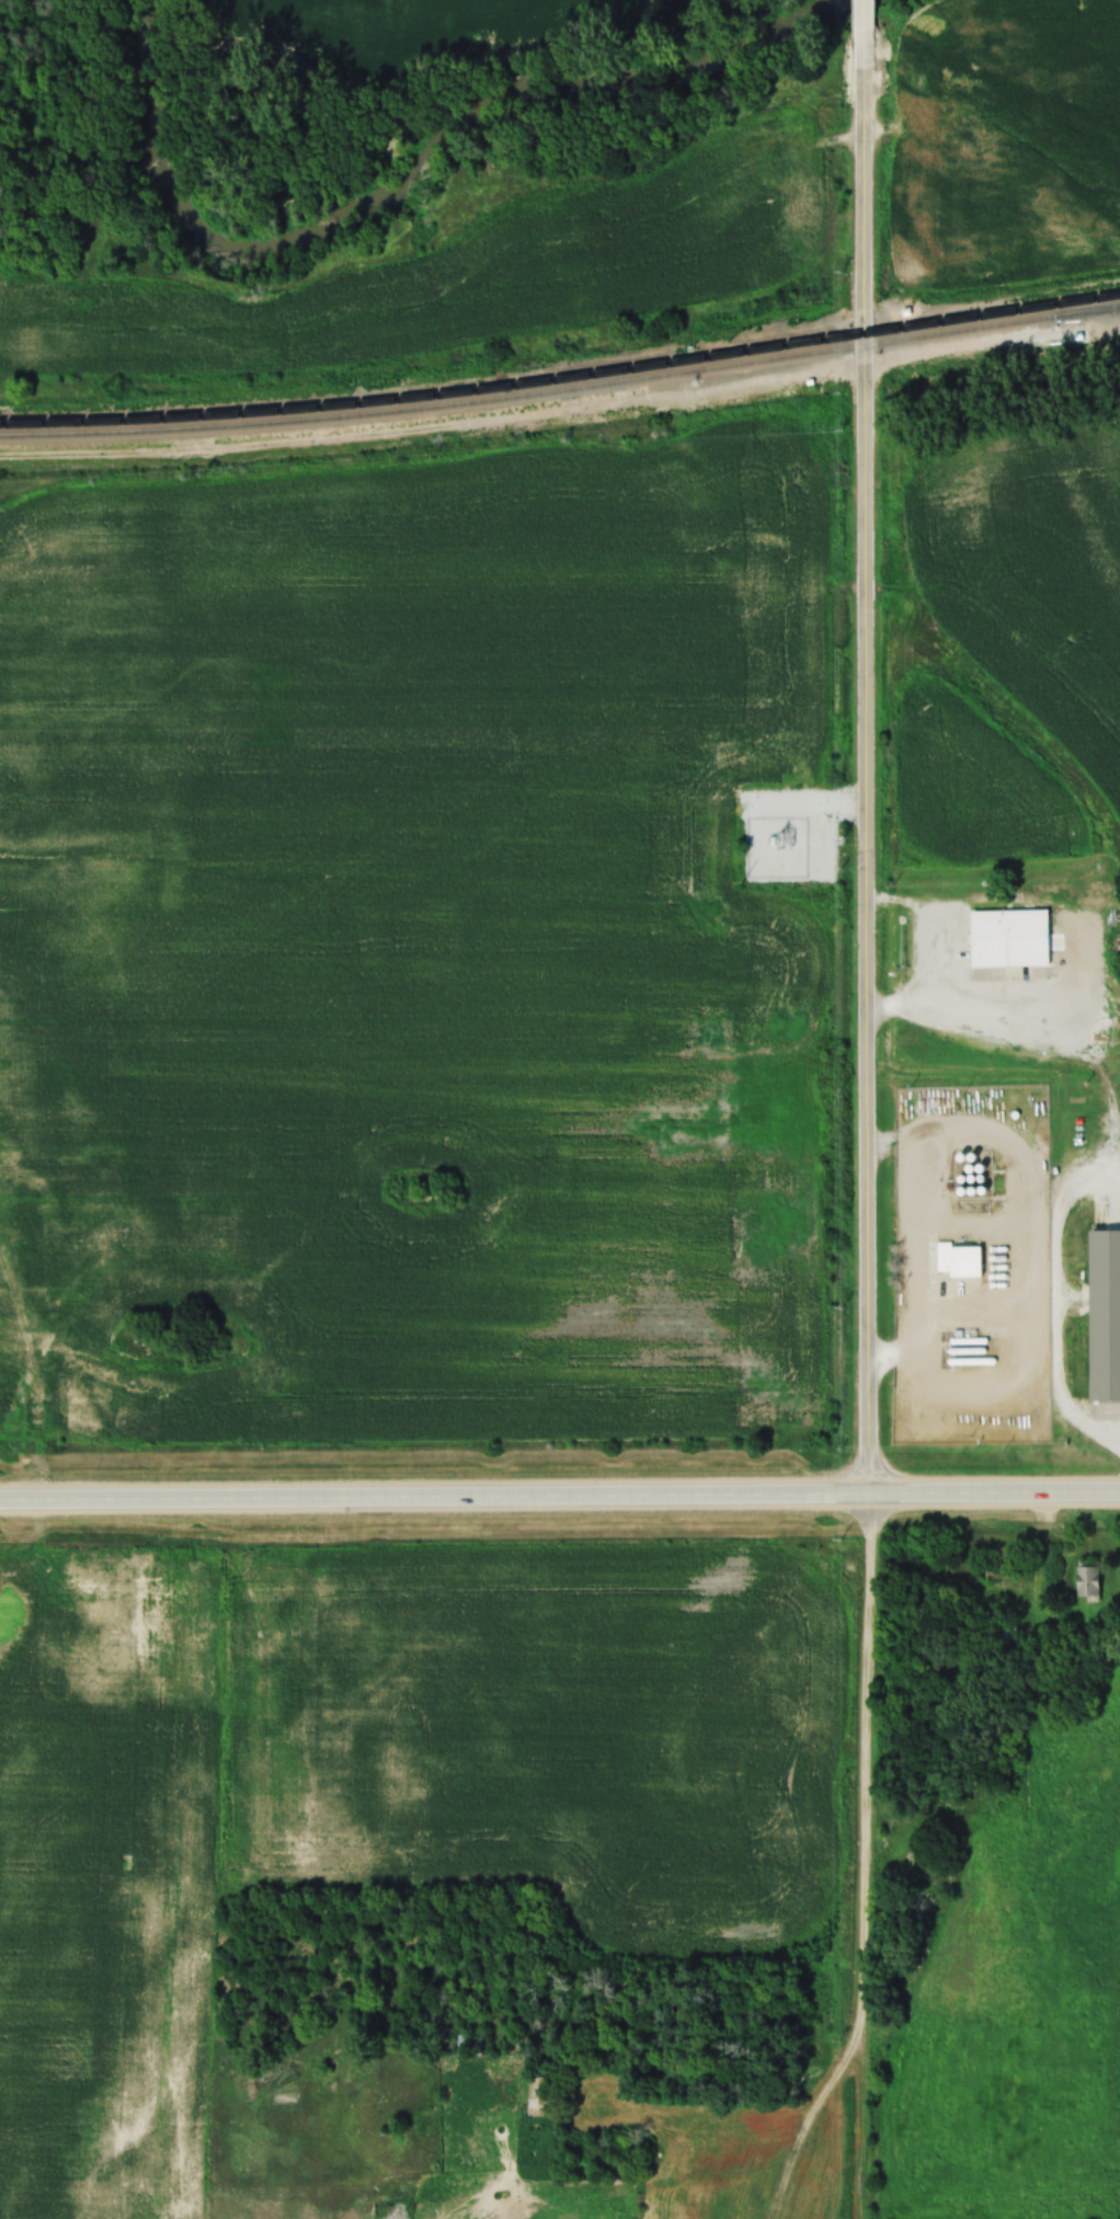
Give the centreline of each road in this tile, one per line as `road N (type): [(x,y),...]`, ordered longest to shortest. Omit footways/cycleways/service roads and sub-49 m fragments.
road 1 (primary): [(1119,1493),(0,1496)]
road 2 (residential): [(869,1492),(864,390)]
road 3 (residential): [(860,2218),(869,1492)]
road 4 (residential): [(864,390),(868,0)]

